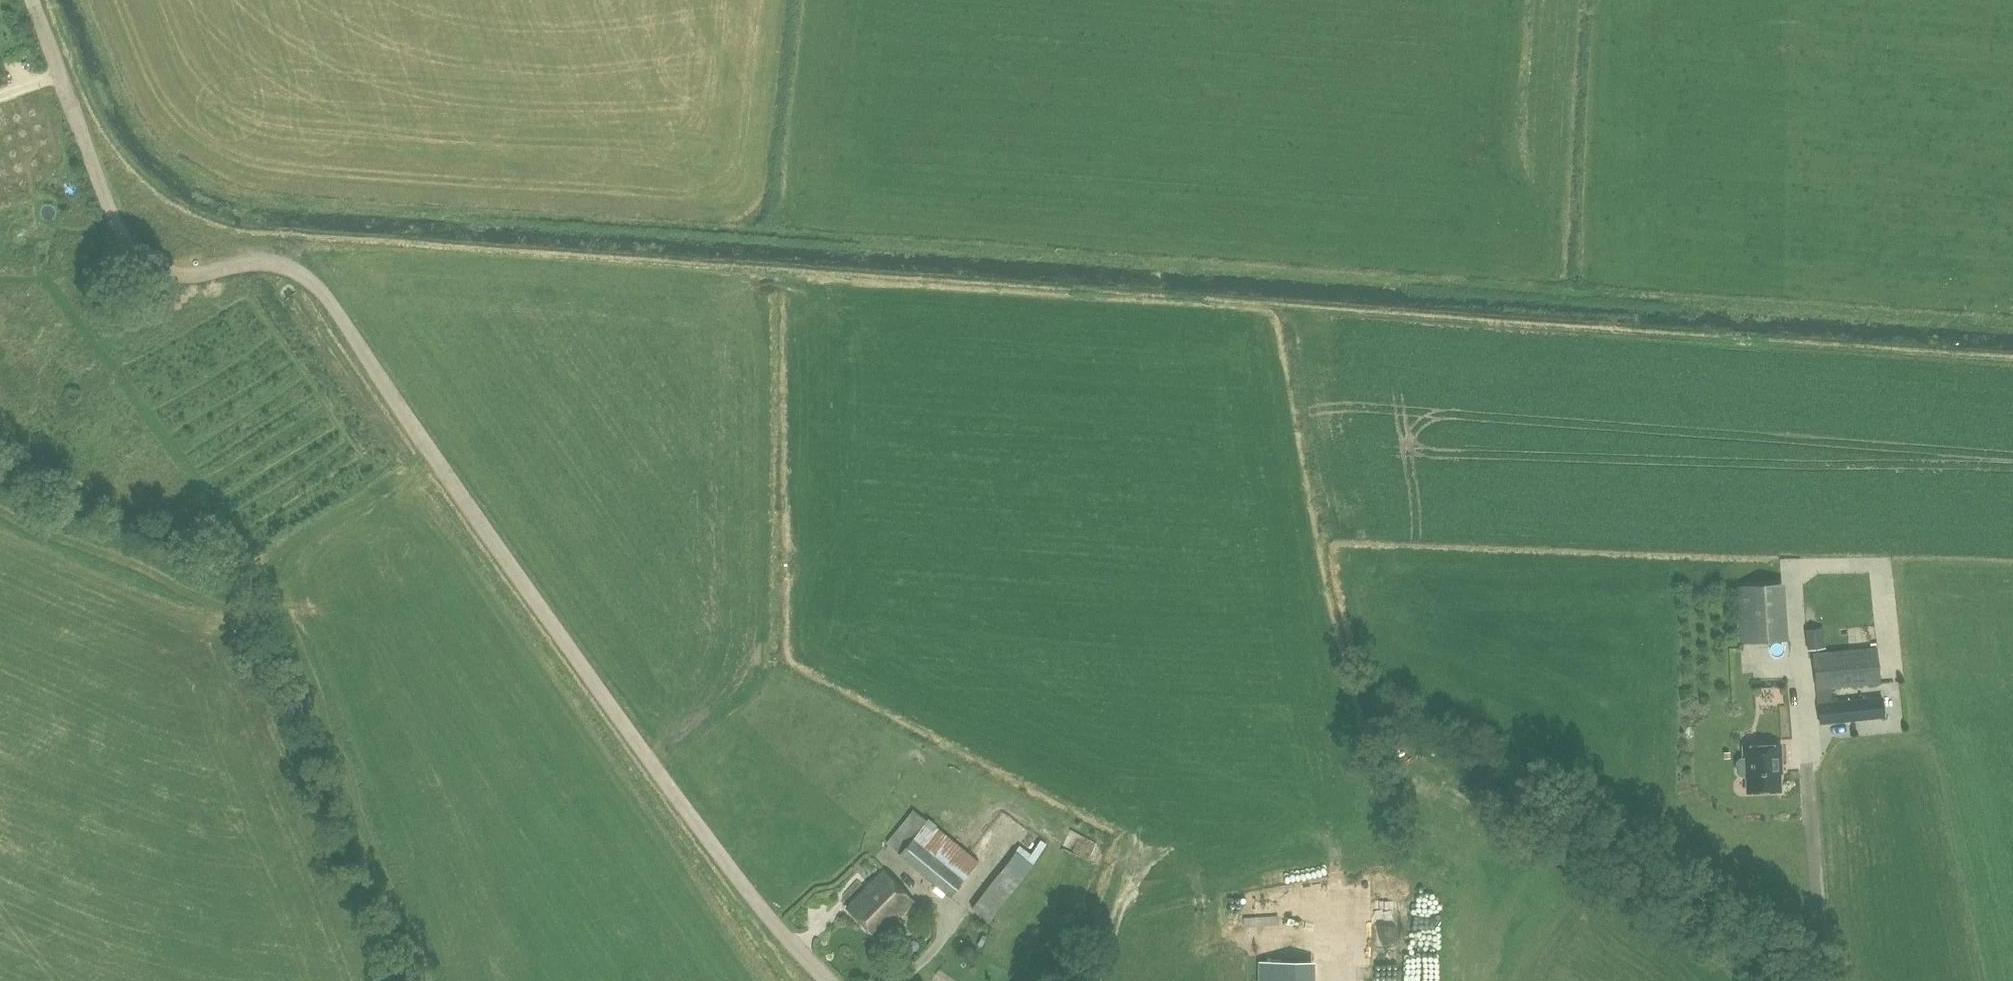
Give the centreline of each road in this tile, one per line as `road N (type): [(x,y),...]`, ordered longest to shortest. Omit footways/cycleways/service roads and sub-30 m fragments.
road 1 (unclassified): [(826,980),(636,742),(322,293),(285,267),(170,272),(141,260),(120,233),(31,0)]
road 2 (unclassified): [(1836,980),(1813,820)]

